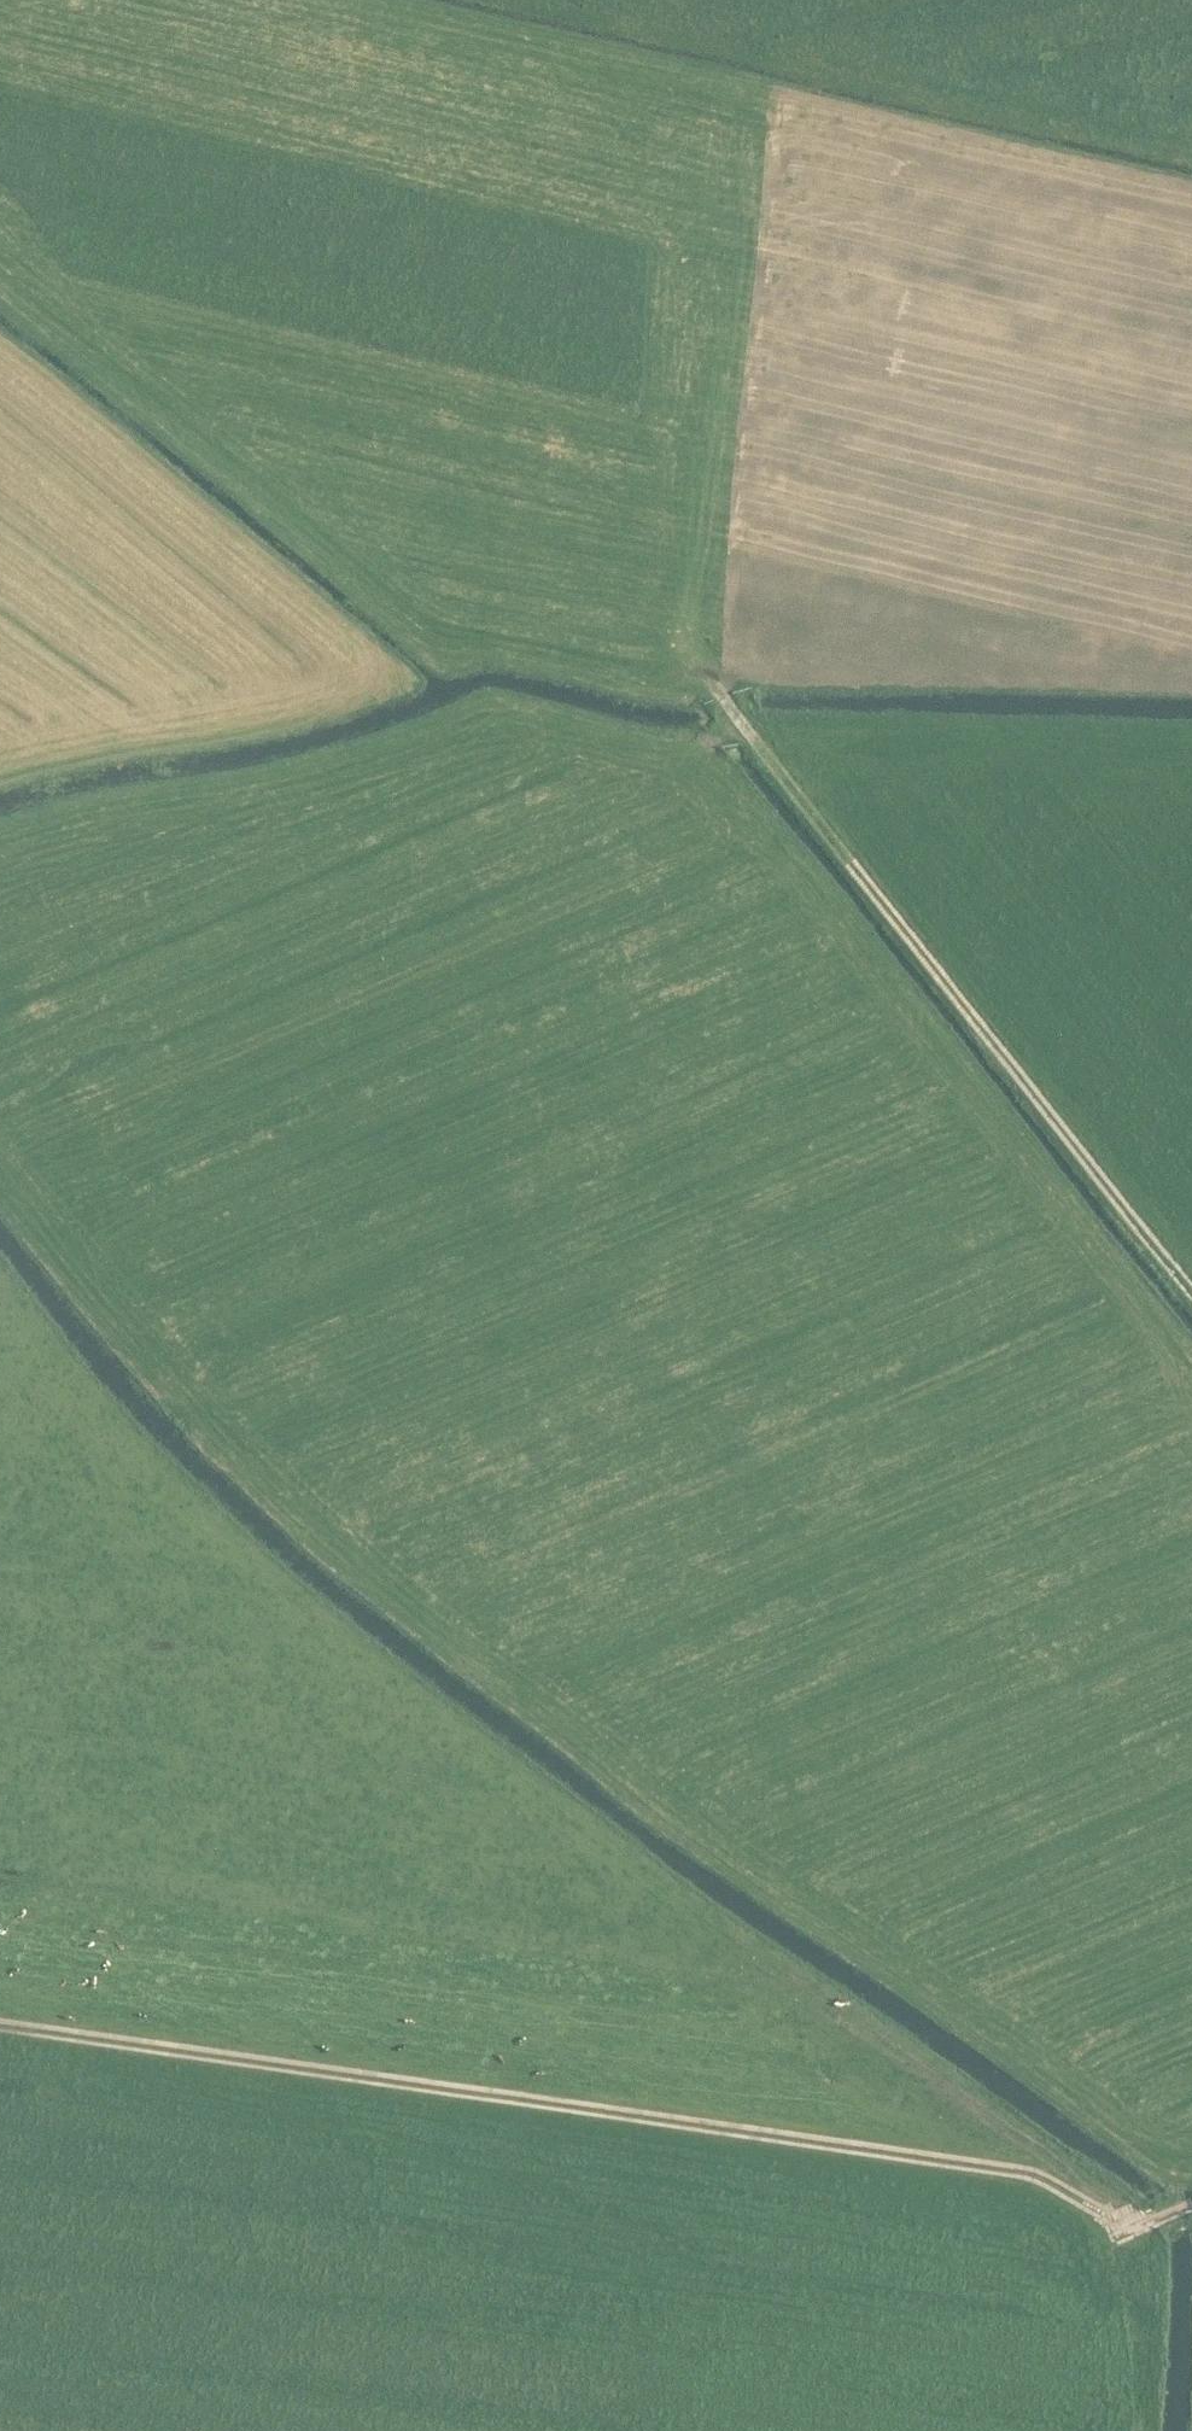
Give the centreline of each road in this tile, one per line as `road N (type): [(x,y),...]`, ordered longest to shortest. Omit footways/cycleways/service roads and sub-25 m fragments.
road 1 (track): [(0,2322),(649,2317),(725,2307),(766,2280),(746,2251),(0,1969)]
road 2 (track): [(704,615),(736,734),(1191,1296)]
road 3 (track): [(766,2280),(913,2322),(1191,2205)]

